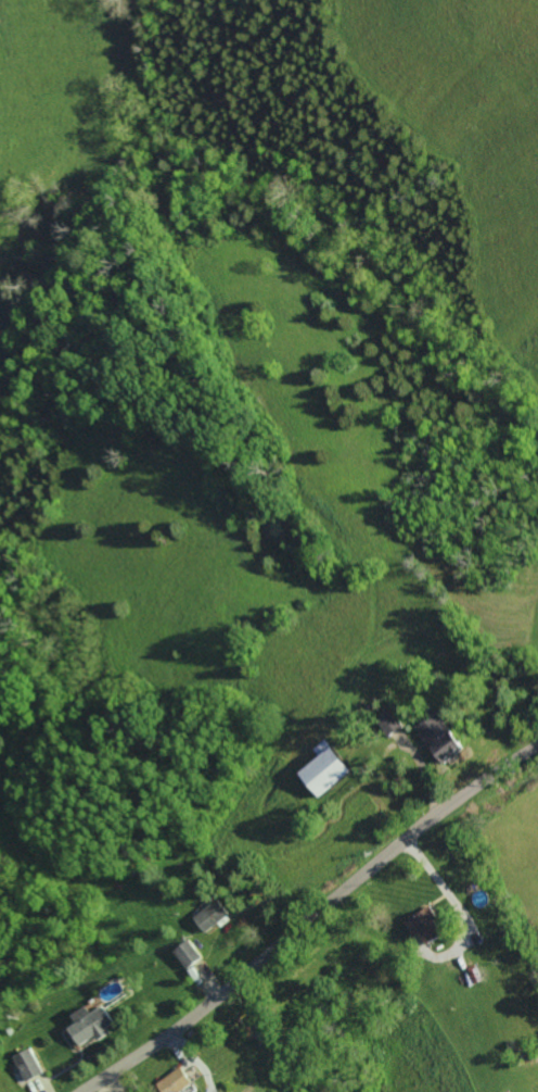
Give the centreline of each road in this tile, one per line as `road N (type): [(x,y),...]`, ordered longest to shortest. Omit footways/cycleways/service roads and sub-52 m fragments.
road 1 (residential): [(83,1091),(176,1029),(425,825),(537,746)]

